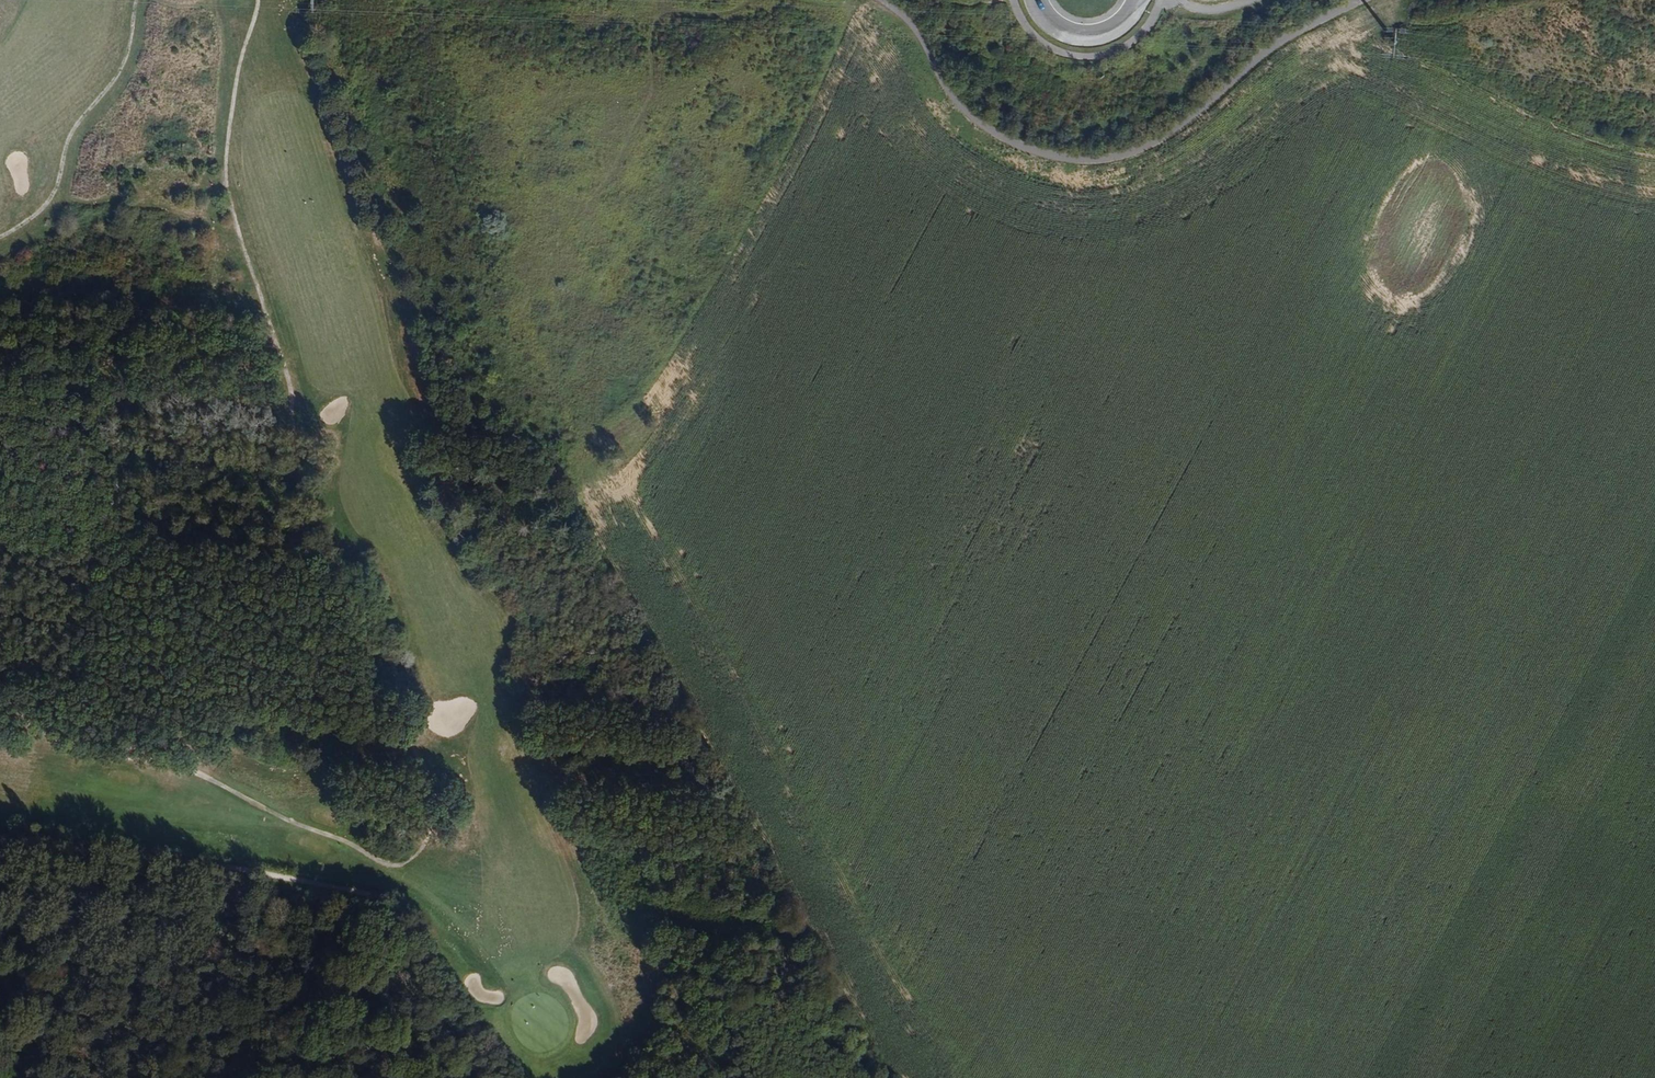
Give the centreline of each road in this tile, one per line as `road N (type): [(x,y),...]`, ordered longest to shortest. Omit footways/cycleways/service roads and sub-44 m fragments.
road 1 (tertiary): [(1037,0),(1050,22),(1082,38),(1118,30),(1141,2)]

